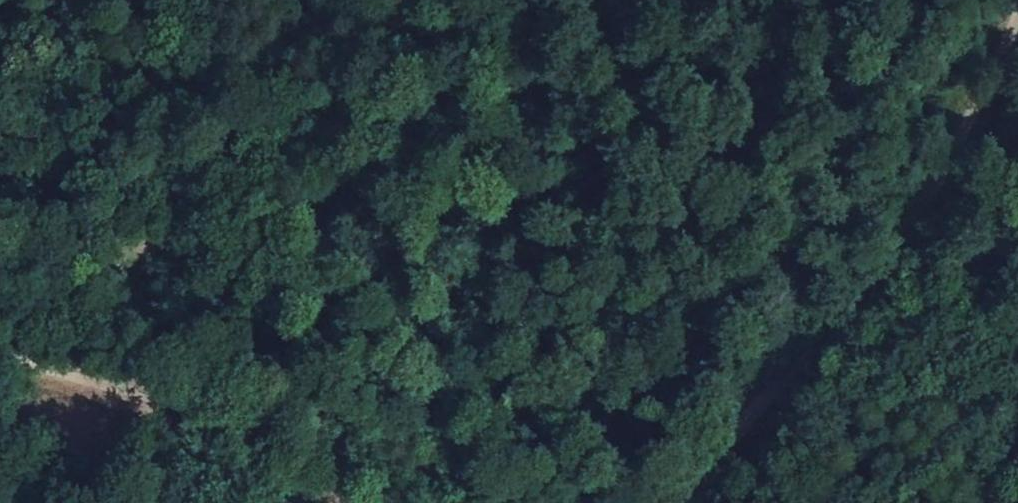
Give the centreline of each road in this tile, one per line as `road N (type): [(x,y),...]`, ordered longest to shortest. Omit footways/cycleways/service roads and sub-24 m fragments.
road 1 (track): [(579,502),(199,391)]
road 2 (track): [(671,502),(901,189)]
road 3 (track): [(901,189),(999,0)]
road 4 (track): [(199,391),(0,337)]
road 5 (track): [(901,189),(1017,287)]

